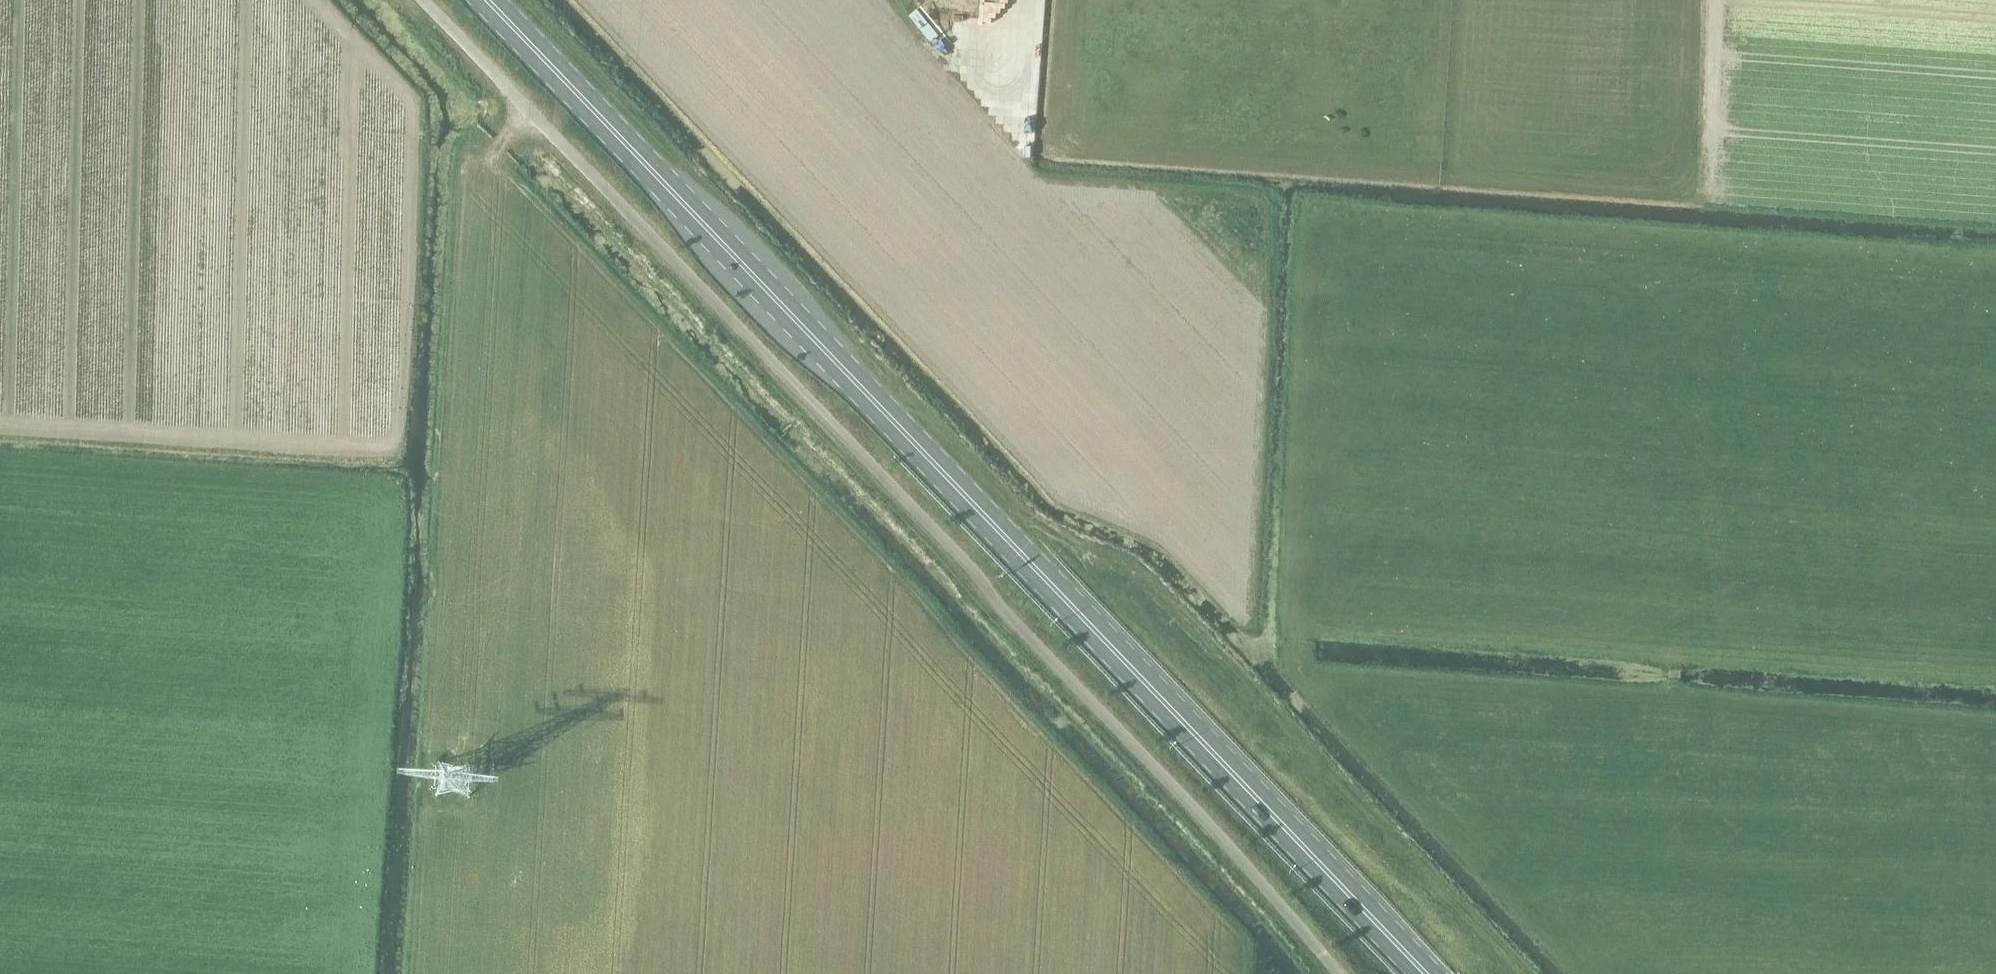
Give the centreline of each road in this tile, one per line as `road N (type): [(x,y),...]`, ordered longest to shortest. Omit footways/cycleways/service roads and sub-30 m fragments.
road 1 (primary): [(488,0),(1423,973)]

